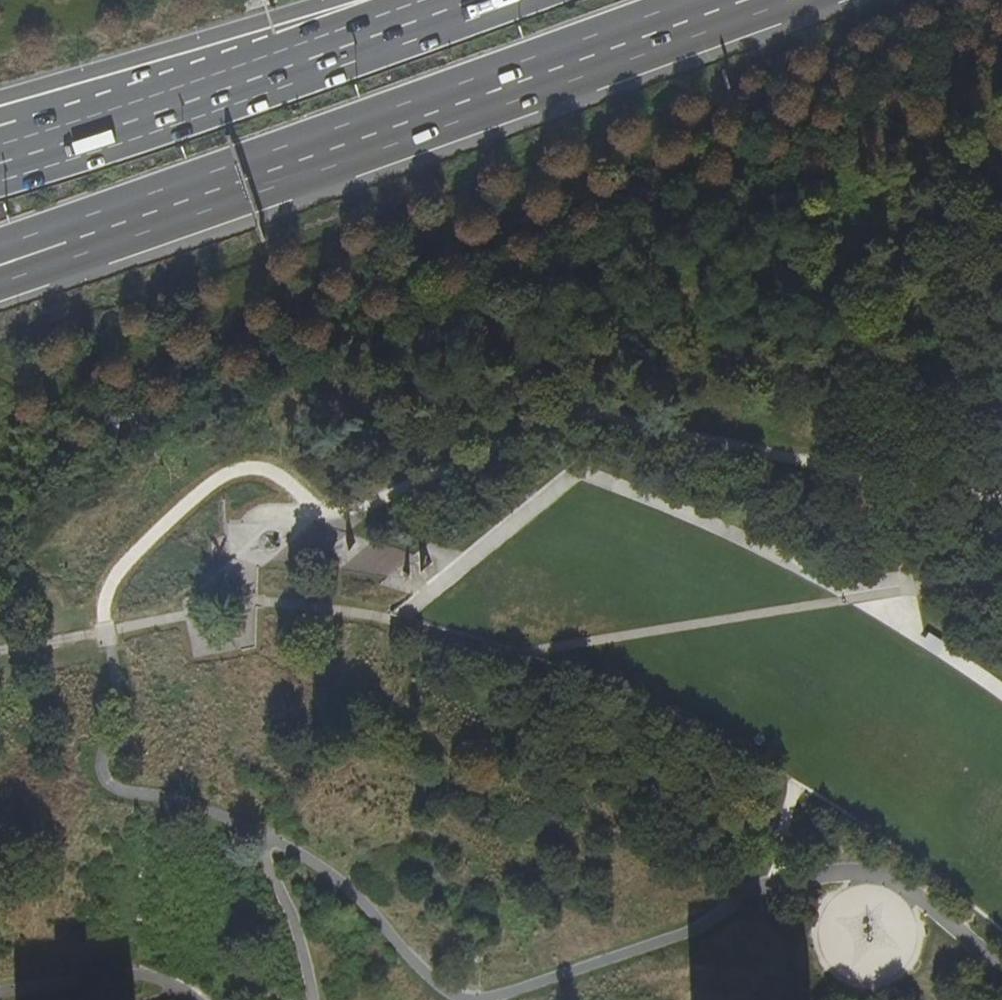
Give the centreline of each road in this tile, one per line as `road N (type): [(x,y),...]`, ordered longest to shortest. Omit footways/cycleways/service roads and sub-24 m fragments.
road 1 (motorway): [(68,244),(755,0)]
road 2 (motorway): [(448,0),(134,99)]
road 3 (motorway): [(134,99),(0,152)]
road 4 (motorway): [(134,99),(0,118)]

